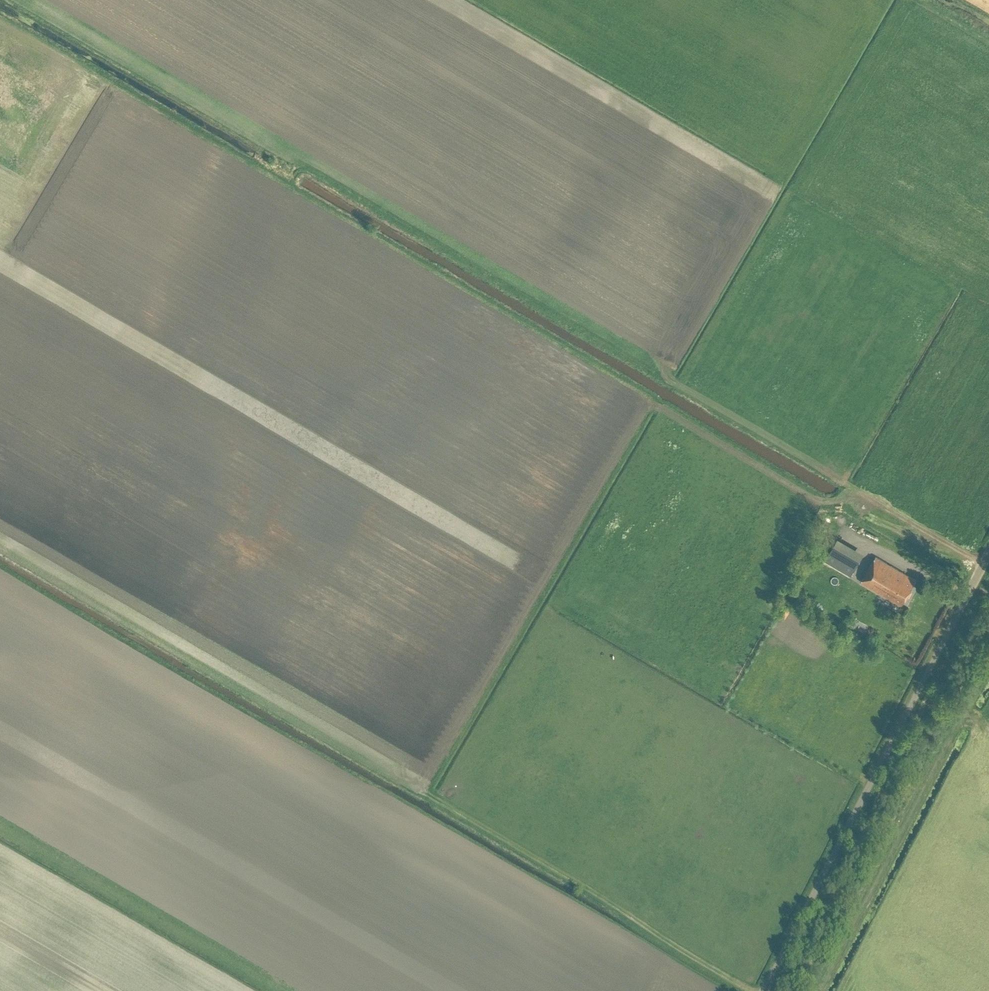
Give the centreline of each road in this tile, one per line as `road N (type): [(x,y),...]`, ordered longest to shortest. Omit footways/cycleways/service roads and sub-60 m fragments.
road 1 (unclassified): [(765,990),(988,550)]

